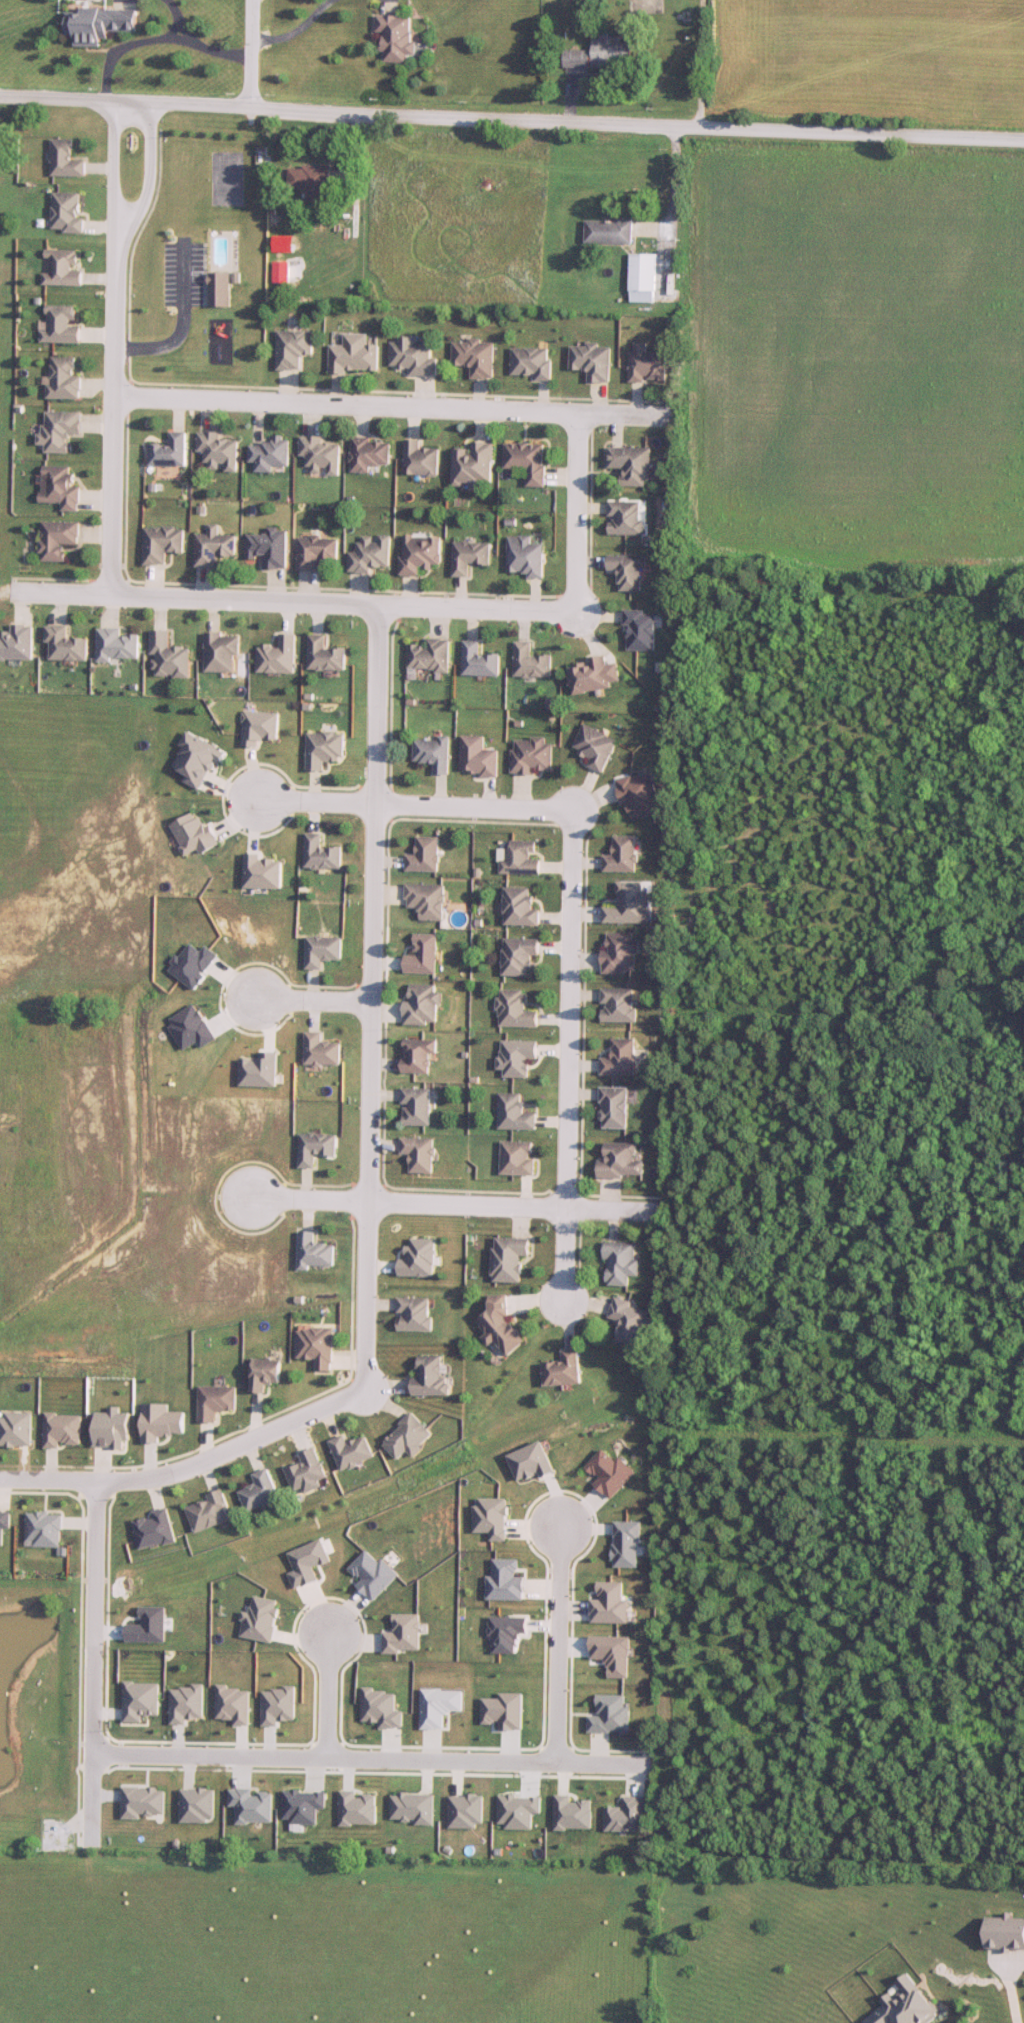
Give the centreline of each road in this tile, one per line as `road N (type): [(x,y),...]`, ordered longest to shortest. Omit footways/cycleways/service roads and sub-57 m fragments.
road 1 (residential): [(0,97),(1023,144)]
road 2 (residential): [(376,807),(362,1392)]
road 3 (residential): [(8,590),(576,612)]
road 4 (residential): [(113,396),(676,418)]
road 5 (residential): [(91,1755),(643,1765)]
road 6 (residential): [(572,814),(564,1308)]
road 7 (residential): [(668,1211),(233,1197)]
road 8 (residential): [(362,1392),(161,1477),(0,1480)]
road 9 (residential): [(94,1483),(90,1845)]
road 10 (residential): [(114,256),(111,593)]
road 11 (residential): [(239,801),(572,814)]
road 12 (residential): [(554,1763),(559,1508)]
road 13 (residential): [(380,607),(376,807)]
road 14 (residential): [(576,612),(579,415)]
road 15 (residential): [(114,256),(148,200),(153,104)]
road 16 (residential): [(117,102),(114,256)]
road 17 (residential): [(324,1759),(325,1615)]
road 18 (residential): [(372,1000),(235,995)]

